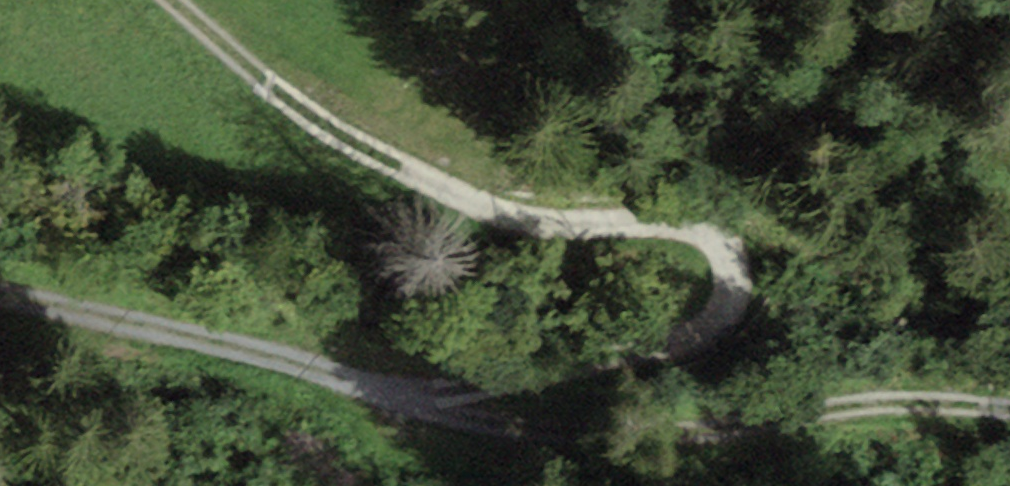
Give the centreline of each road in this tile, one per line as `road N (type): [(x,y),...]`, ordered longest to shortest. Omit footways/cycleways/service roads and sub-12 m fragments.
road 1 (track): [(409,404),(711,334),(737,268),(703,226),(521,215),(310,117),(169,0)]
road 2 (track): [(409,404),(479,435),(697,435),(867,395),(1009,419)]
road 3 (track): [(0,277),(304,359),(409,404)]

